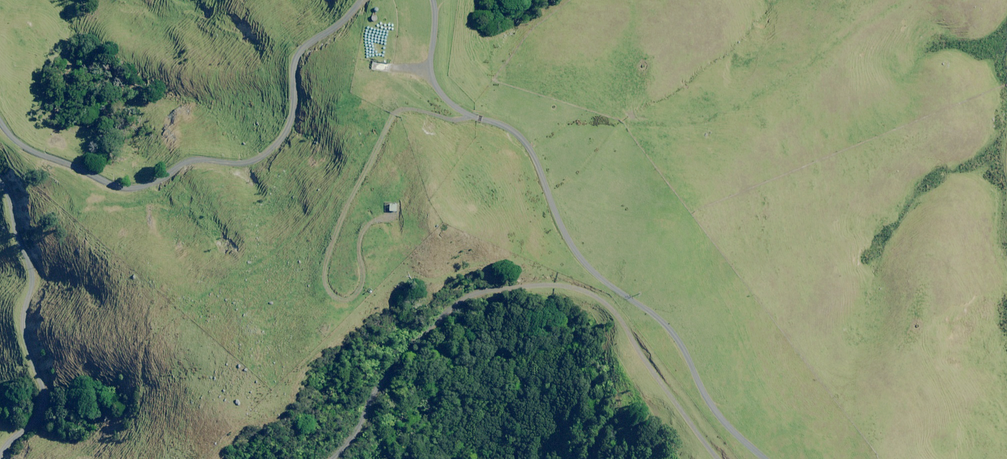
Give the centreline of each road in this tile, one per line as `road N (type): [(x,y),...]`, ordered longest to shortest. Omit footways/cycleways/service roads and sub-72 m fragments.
road 1 (track): [(373,458),(385,450),(405,387),(459,326),(550,295),(604,318),(657,371),(719,458)]
road 2 (track): [(0,198),(28,254),(16,303),(38,376),(10,421),(0,457)]
road 3 (track): [(765,458),(712,408),(688,360)]

